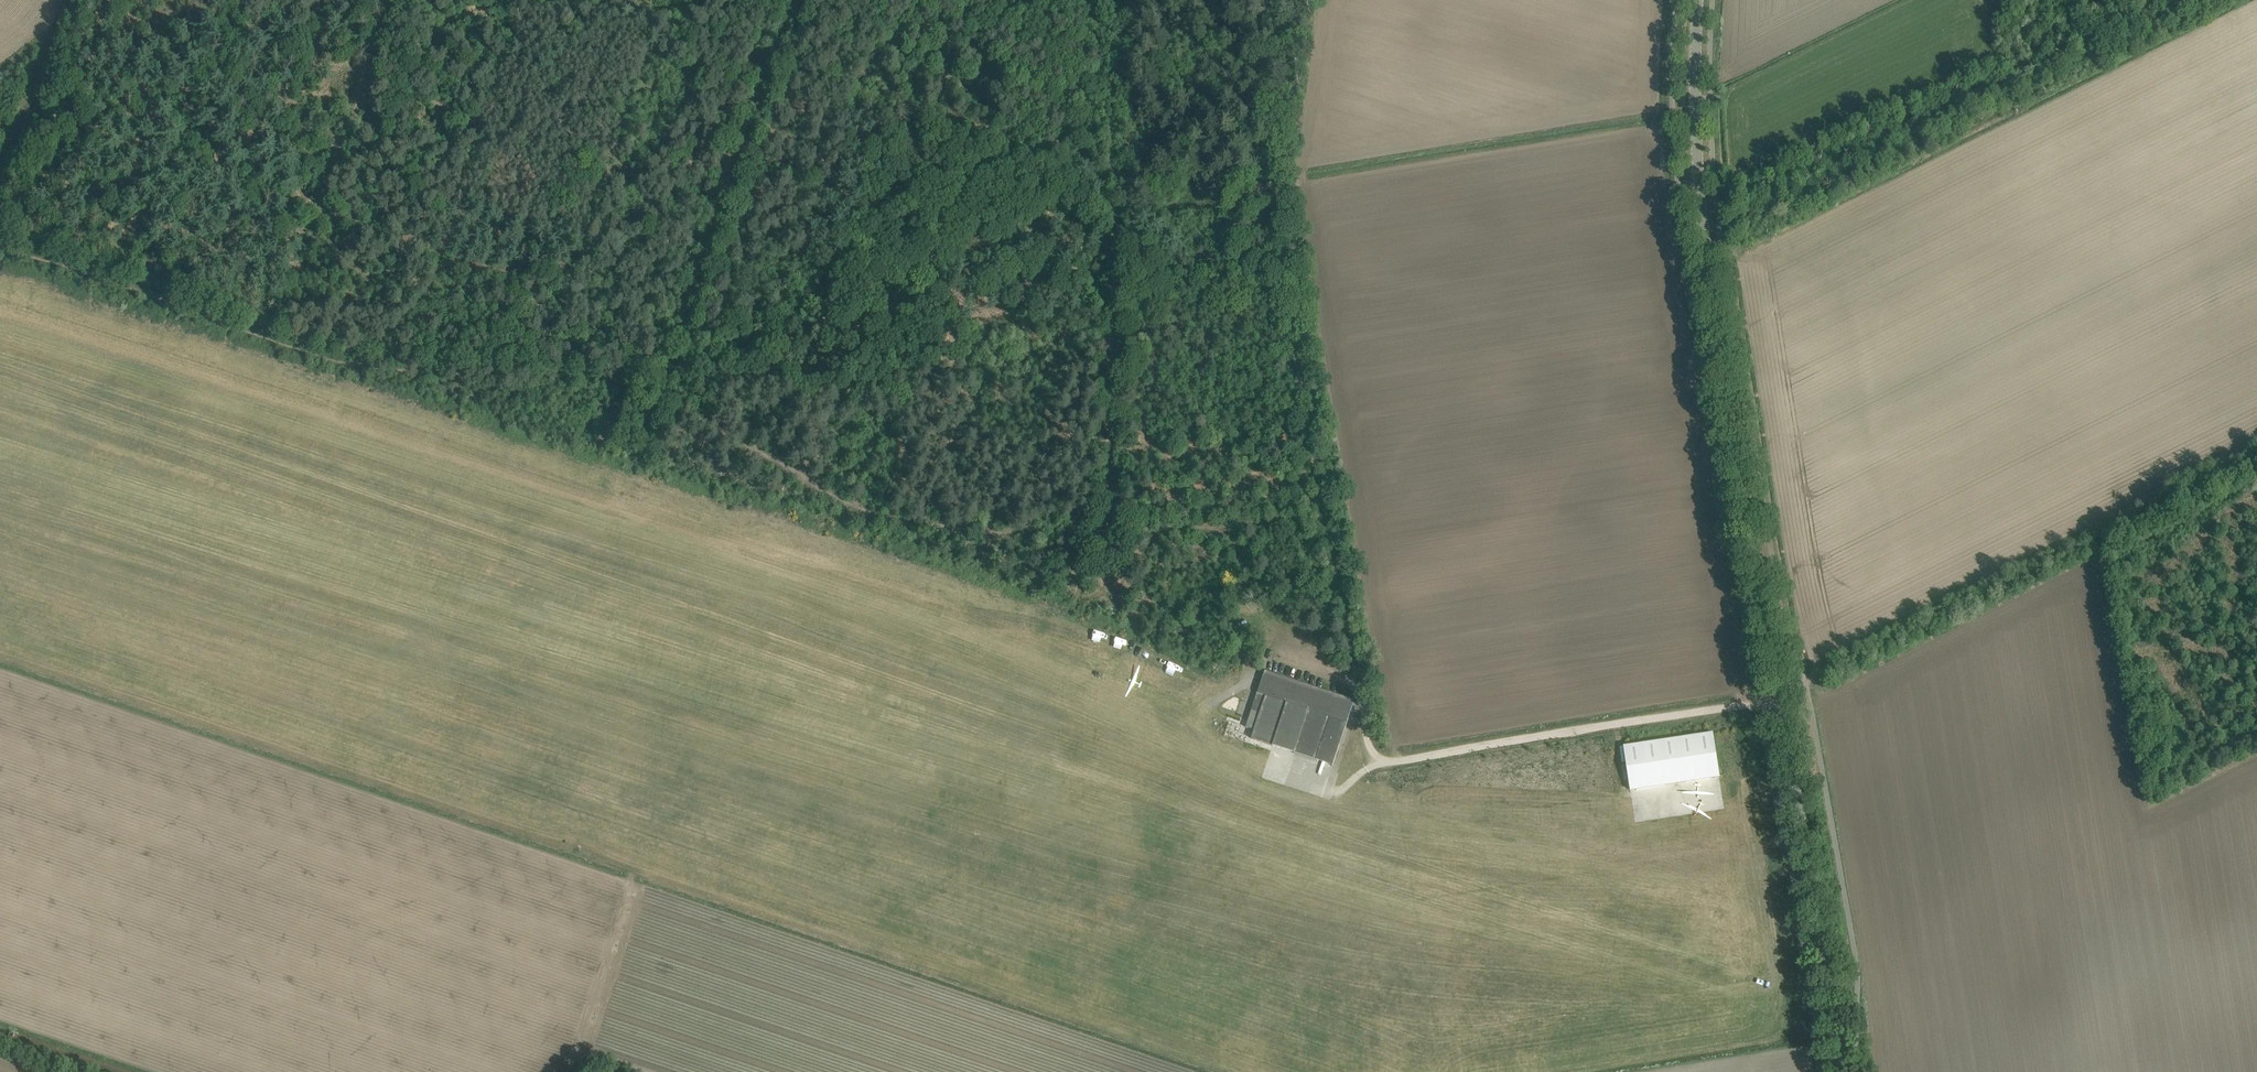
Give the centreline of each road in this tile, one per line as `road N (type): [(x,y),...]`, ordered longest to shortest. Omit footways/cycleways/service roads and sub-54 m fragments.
road 1 (tertiary): [(1841,1071),(1770,696),(1700,201),(1699,0)]
road 2 (track): [(1757,700),(1387,759),(1371,755),(1361,739),(1353,674),(1285,632),(1281,602),(1236,526),(1109,527)]

